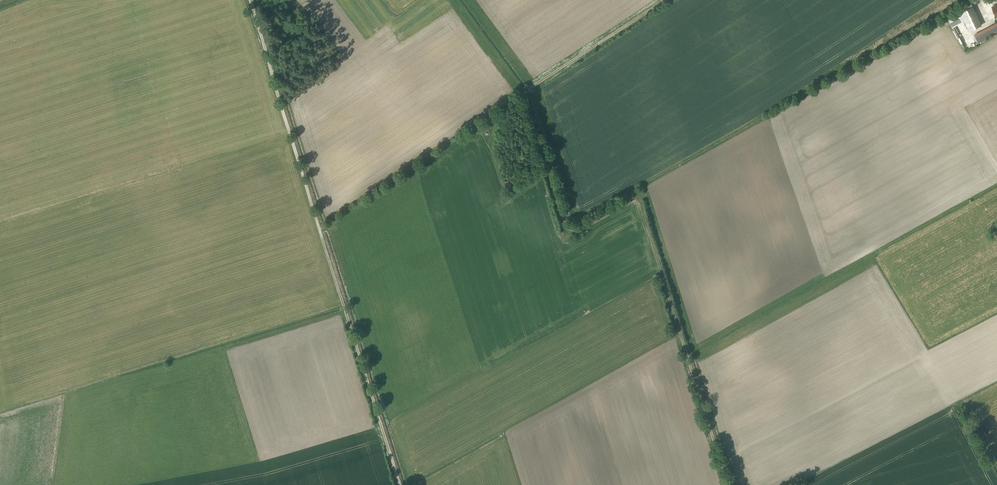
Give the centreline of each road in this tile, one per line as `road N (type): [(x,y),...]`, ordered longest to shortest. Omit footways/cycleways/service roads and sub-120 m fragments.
road 1 (track): [(664,0),(524,97),(566,232),(638,201),(727,484)]
road 2 (track): [(401,484),(250,0)]

